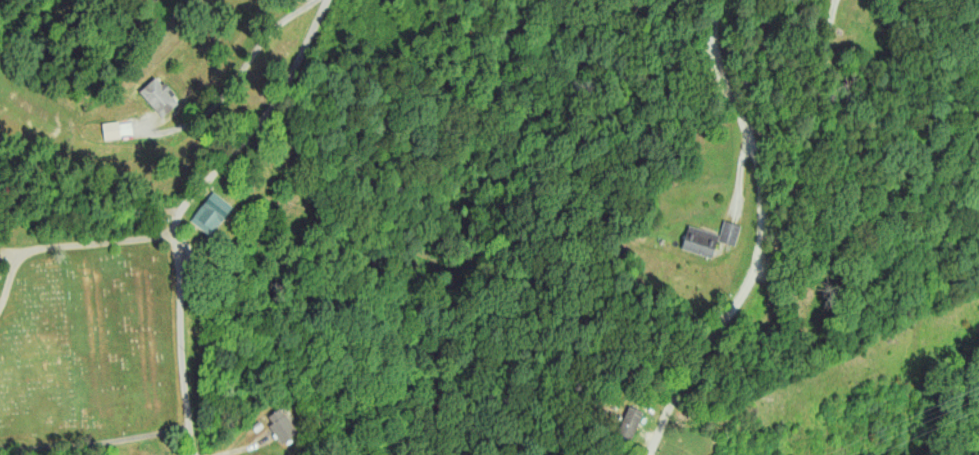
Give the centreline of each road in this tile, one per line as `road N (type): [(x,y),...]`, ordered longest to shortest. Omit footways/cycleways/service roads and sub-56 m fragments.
road 1 (residential): [(331,0),(294,78),(182,203),(171,234),(190,454)]
road 2 (residential): [(649,454),(763,256),(754,152),(717,48),(724,0)]

